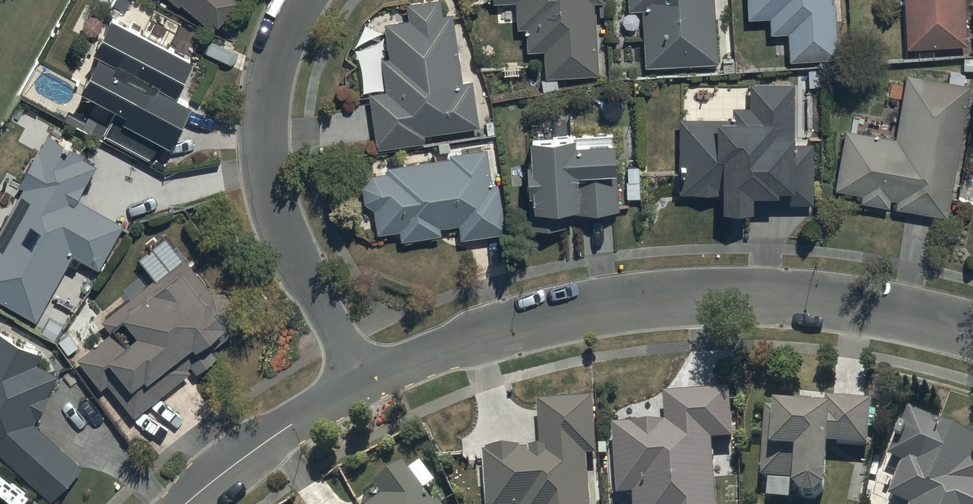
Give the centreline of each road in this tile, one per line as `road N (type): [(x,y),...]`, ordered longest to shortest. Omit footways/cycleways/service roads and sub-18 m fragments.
road 1 (residential): [(972,338),(941,326),(822,320),(572,321),(364,381)]
road 2 (residential): [(364,381),(276,209),(268,91),(276,51),(301,0)]
road 3 (residential): [(364,381),(185,503)]

